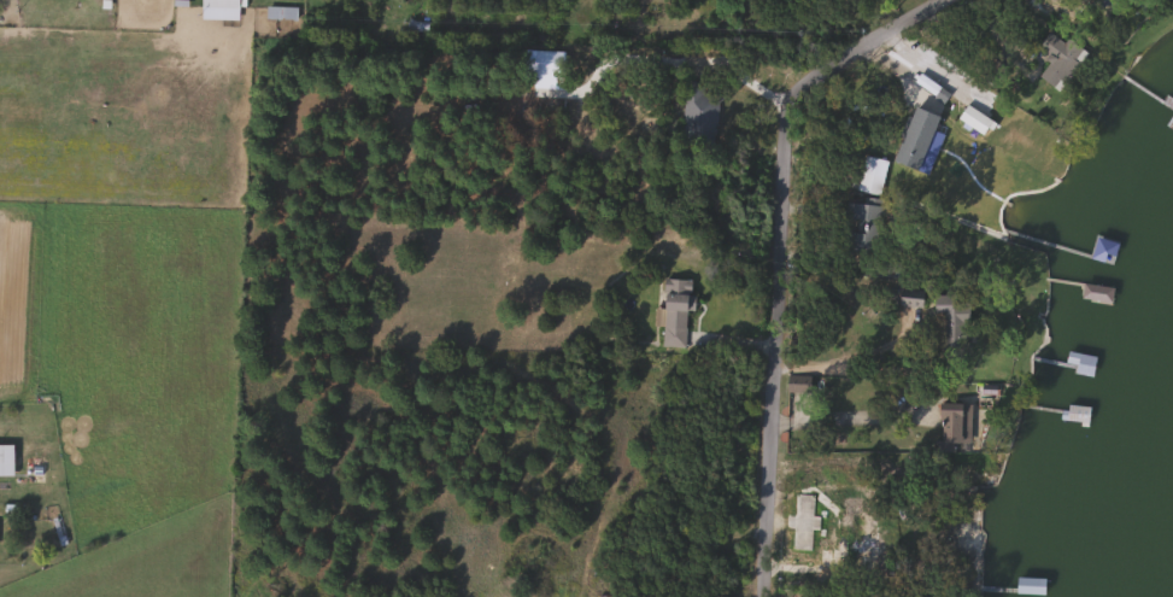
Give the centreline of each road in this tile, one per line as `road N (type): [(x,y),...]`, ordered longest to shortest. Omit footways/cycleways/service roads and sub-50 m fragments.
road 1 (residential): [(946,0),(802,87),(776,391),(771,596)]

